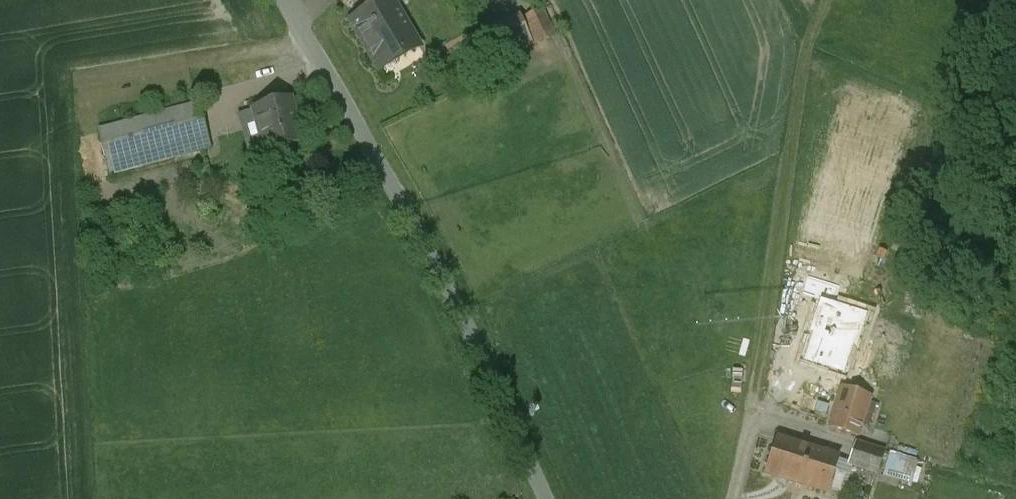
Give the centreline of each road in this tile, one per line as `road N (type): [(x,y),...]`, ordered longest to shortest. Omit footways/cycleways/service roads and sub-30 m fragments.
road 1 (unclassified): [(278,0),(447,296),(539,498)]
road 2 (track): [(828,0),(808,42),(759,373)]

